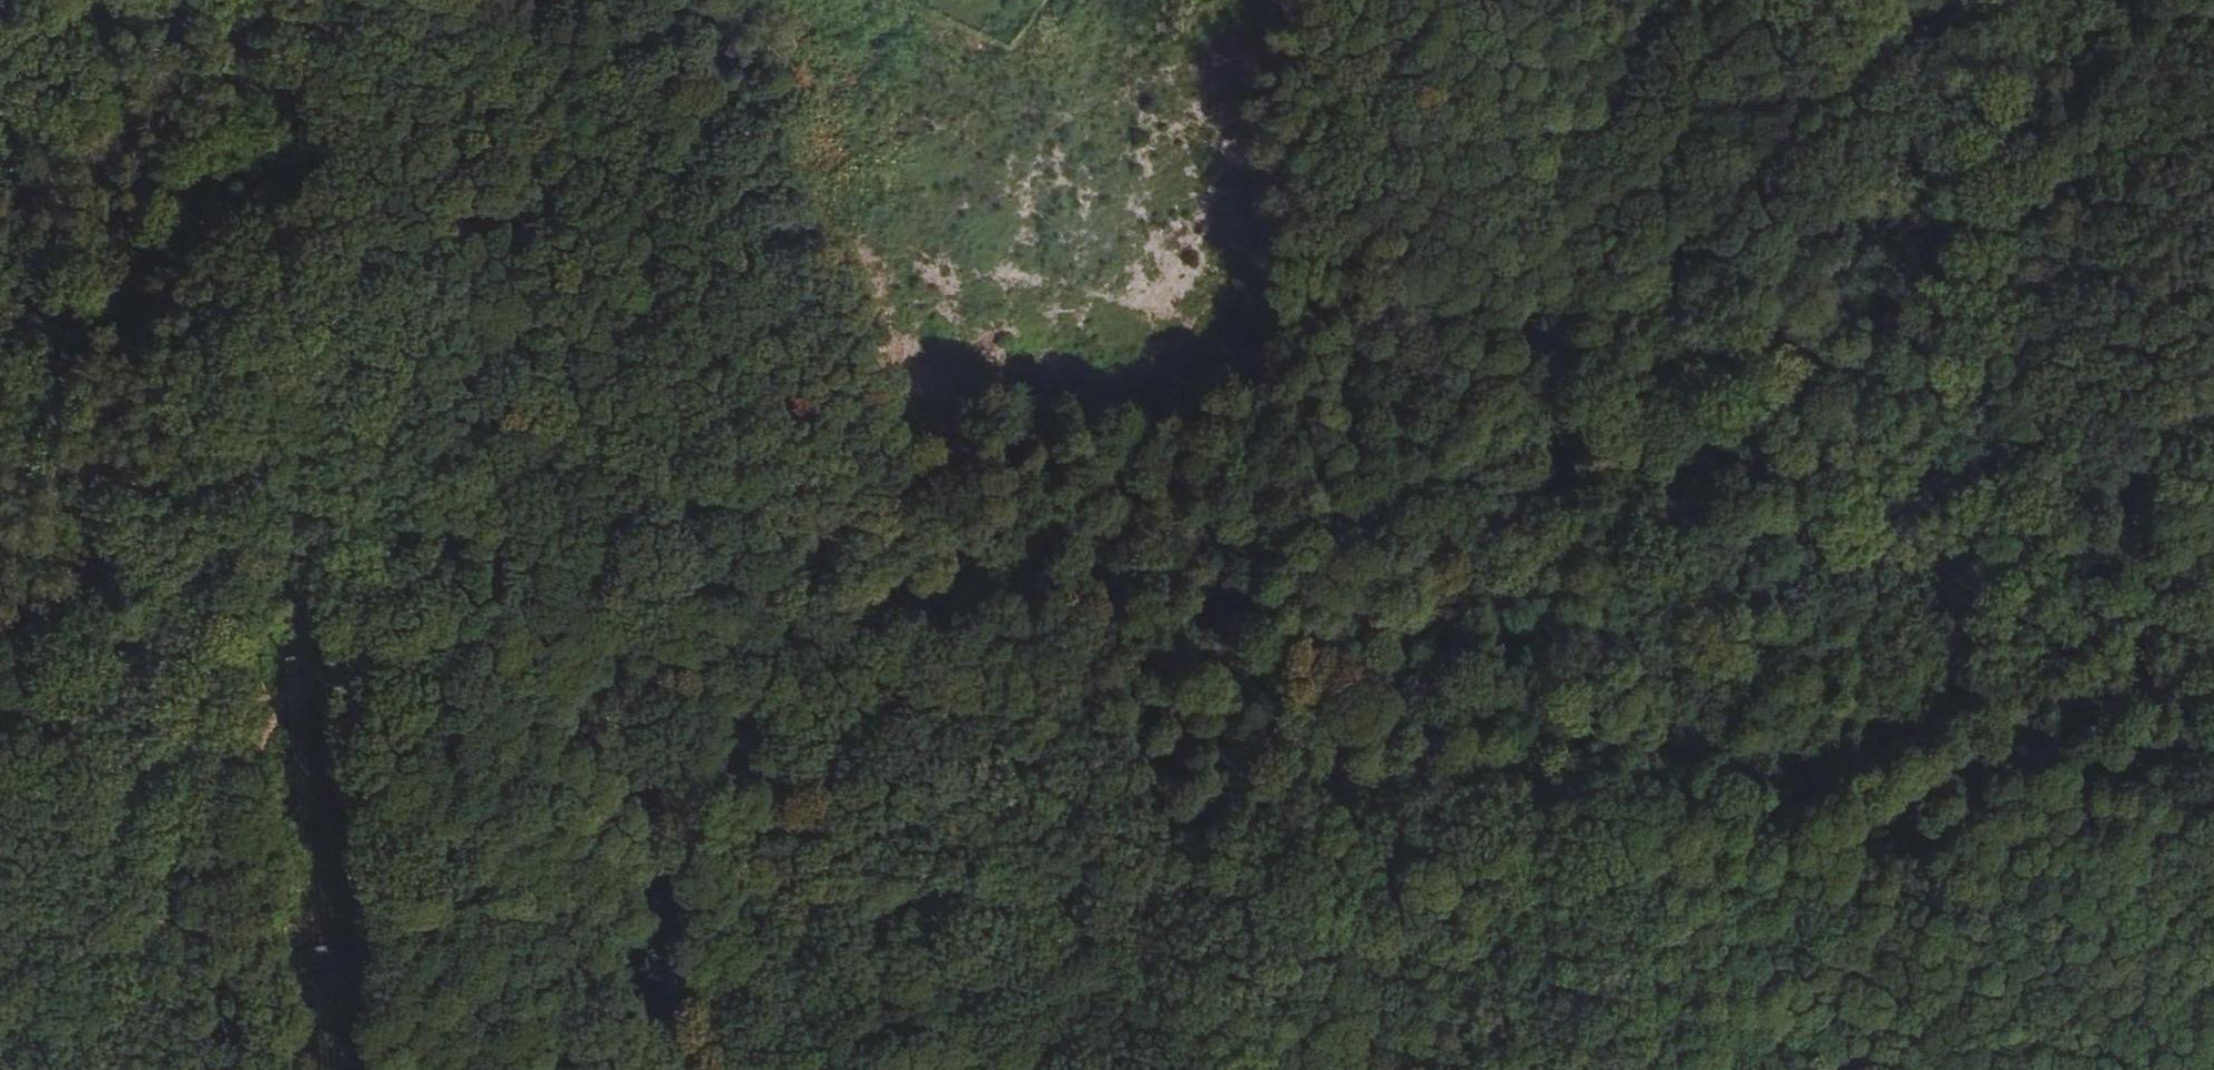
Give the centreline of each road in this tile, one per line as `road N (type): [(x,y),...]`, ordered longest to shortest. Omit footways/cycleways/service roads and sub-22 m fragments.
road 1 (track): [(0,1012),(246,966),(350,919),(438,842),(459,566),(934,613),(1037,665),(1262,698),(1369,765),(1451,844),(1620,1069)]
road 2 (track): [(1369,765),(1491,506),(1731,238),(1957,240),(2013,333),(2015,508),(2097,622),(2094,743),(2169,864),(2213,895)]
road 3 (track): [(1731,238),(1705,8),(1693,0)]

